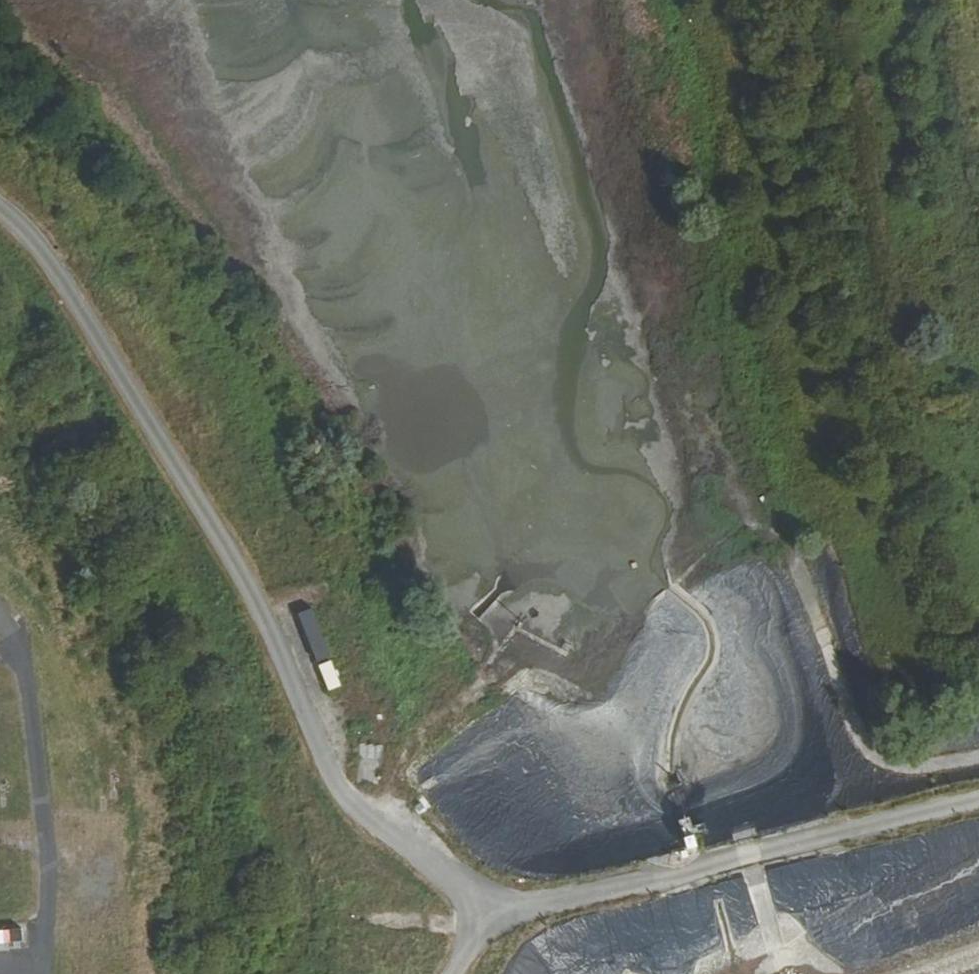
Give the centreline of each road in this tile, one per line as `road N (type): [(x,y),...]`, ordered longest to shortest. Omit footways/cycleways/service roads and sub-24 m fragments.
road 1 (track): [(534,909),(418,897),(348,819),(212,501),(88,301),(0,222)]
road 2 (track): [(978,792),(534,909)]
road 3 (track): [(978,758),(916,770),(866,751),(787,548),(751,516)]

